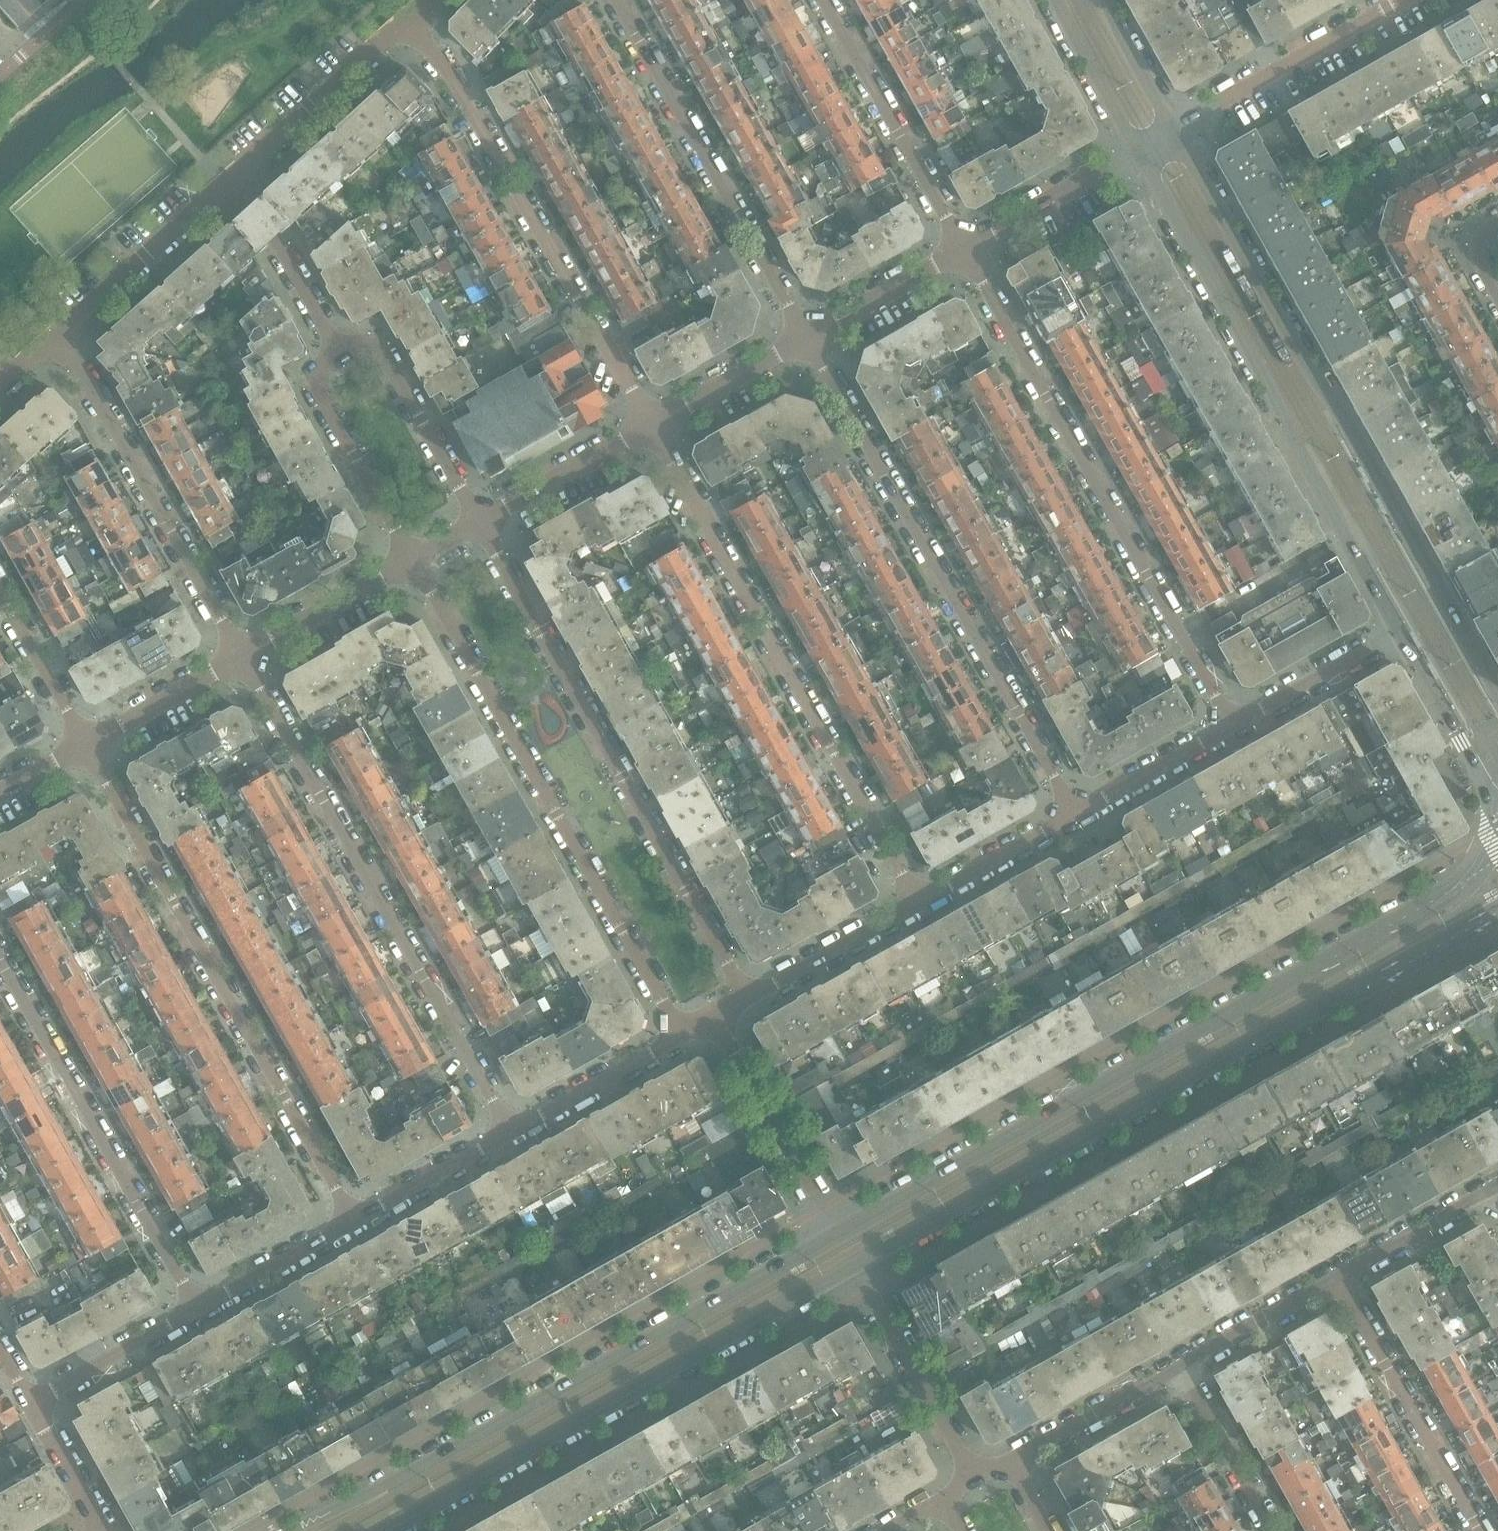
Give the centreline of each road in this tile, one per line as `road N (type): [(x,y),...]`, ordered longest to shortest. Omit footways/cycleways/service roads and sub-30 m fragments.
road 1 (tertiary): [(1497,855),(835,1231)]
road 2 (tertiary): [(856,1267),(1497,912)]
road 3 (unclassified): [(1497,693),(1172,129)]
road 4 (tertiary): [(835,1231),(376,1491),(287,1530)]
road 5 (residential): [(1076,815),(806,337)]
road 6 (unclassified): [(1137,150),(1398,632)]
road 7 (residential): [(918,903),(652,424)]
road 8 (residential): [(511,1132),(242,655)]
road 9 (residential): [(354,1221),(85,744)]
road 10 (residential): [(964,249),(1232,726)]
road 11 (residential): [(414,559),(682,1035)]
road 12 (residential): [(747,998),(479,523)]
road 13 (tertiary): [(389,1530),(856,1267)]
road 14 (residential): [(652,424),(453,77),(407,18)]
road 15 (residential): [(0,959),(197,1308)]
road 16 (residential): [(806,337),(616,0)]
road 17 (residential): [(242,655),(59,331)]
road 18 (residential): [(1337,1277),(1480,1530)]
road 19 (residential): [(823,0),(964,249)]
road 20 (residential): [(1401,0),(1172,129)]
road 21 (residential): [(224,183),(407,18)]
road 22 (residential): [(975,1479),(856,1267)]
road 23 (residential): [(479,523),(384,353),(363,344),(339,352)]
road 24 (residential): [(339,352),(320,367),(316,388),(414,559)]
road 25 (residential): [(835,1231),(717,1019)]
road 26 (residential): [(59,331),(224,183)]
road 27 (residential): [(339,352),(278,242),(224,183)]
road 28 (residential): [(1137,150),(964,249)]
road 29 (residential): [(652,424),(479,523)]
road 30 (unclassified): [(1398,632),(1497,804)]
road 31 (residential): [(414,559),(242,655)]
road 32 (residential): [(511,1132),(682,1035)]
road 33 (residential): [(747,998),(918,903)]
road 34 (residential): [(1009,1460),(1180,1366)]
road 35 (residential): [(30,1403),(197,1308)]
road 36 (residential): [(1232,726),(1398,632)]
road 37 (residential): [(1273,1530),(1180,1366)]
road 38 (residential): [(964,249),(806,337)]
road 39 (residential): [(918,903),(1076,815)]
road 40 (residential): [(354,1221),(511,1132)]
road 41 (residential): [(242,655),(85,744)]
road 42 (residential): [(1180,1366),(1337,1277)]
road 43 (residential): [(1076,815),(1232,726)]
road 44 (residential): [(197,1308),(354,1221)]
road 45 (residential): [(1337,1277),(1493,1189)]
road 46 (residential): [(806,337),(652,424)]
road 47 (residential): [(85,744),(0,592)]
road 48 (unclassified): [(1054,0),(1137,150)]
road 49 (unclassified): [(1172,129),(1104,0)]
road 50 (residential): [(101,1530),(30,1403)]

